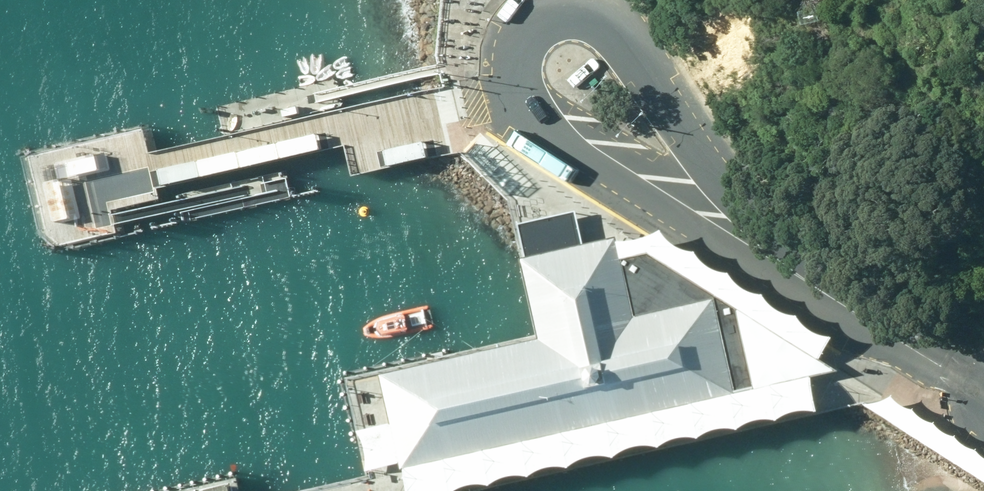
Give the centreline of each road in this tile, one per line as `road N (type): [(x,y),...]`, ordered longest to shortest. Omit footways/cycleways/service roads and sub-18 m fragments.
road 1 (unclassified): [(523,32),(562,11),(608,29),(759,249)]
road 2 (unclassified): [(759,249),(542,120),(517,80),(523,32)]
road 3 (unclassified): [(983,397),(759,249)]

